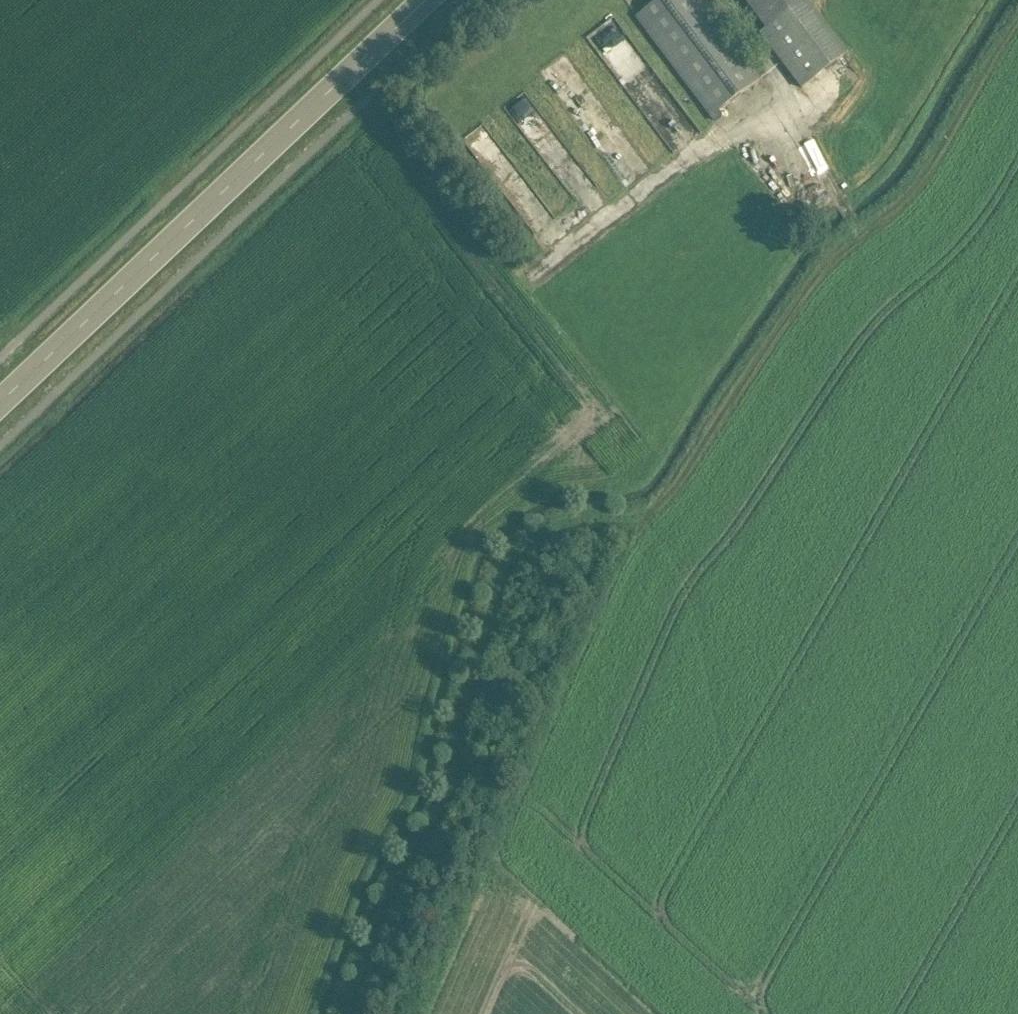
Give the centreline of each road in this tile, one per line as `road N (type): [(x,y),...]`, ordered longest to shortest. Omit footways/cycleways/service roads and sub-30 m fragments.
road 1 (secondary): [(0,405),(432,0)]

